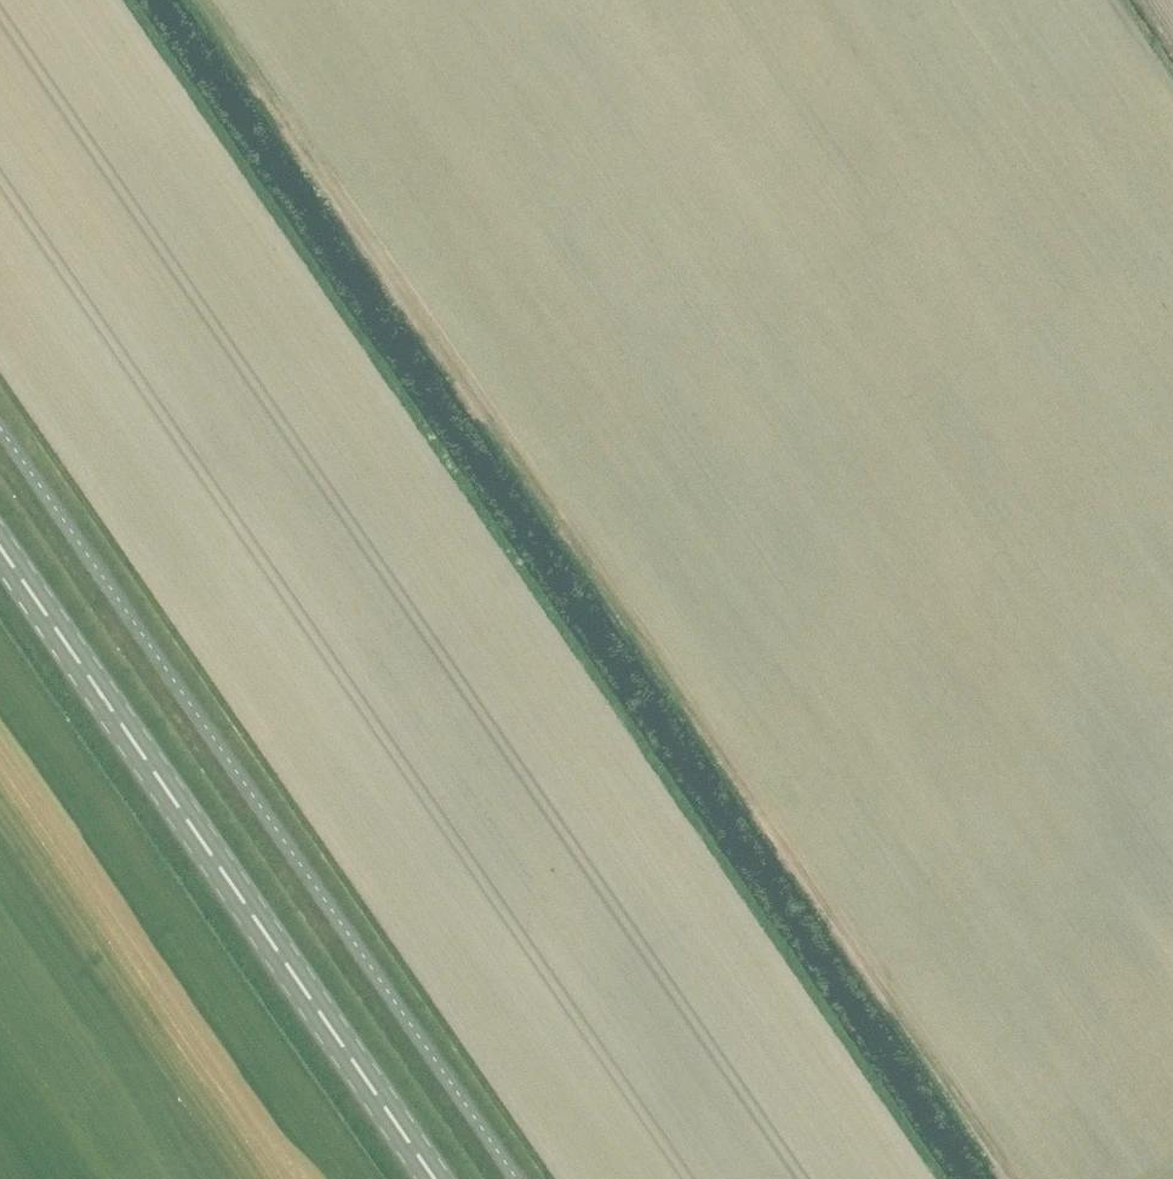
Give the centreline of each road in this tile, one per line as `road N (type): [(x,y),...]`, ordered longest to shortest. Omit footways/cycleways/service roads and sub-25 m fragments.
road 1 (primary): [(435,1178),(0,547)]

